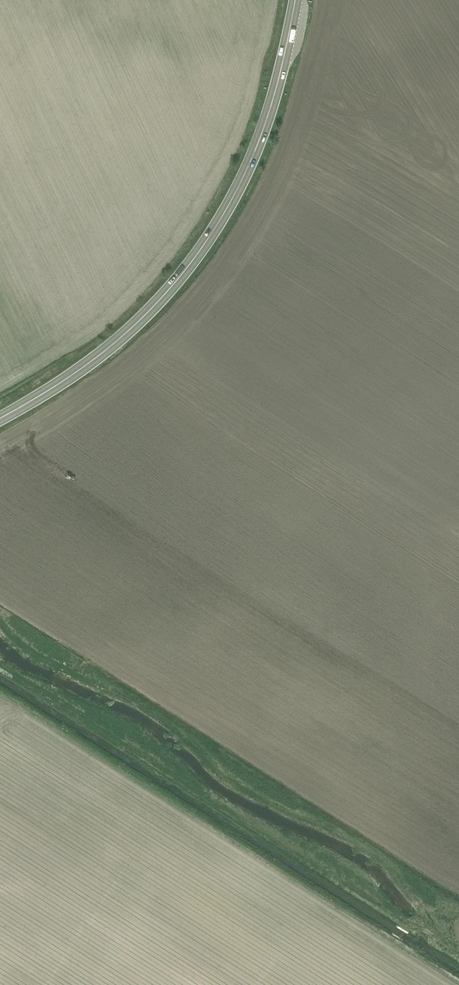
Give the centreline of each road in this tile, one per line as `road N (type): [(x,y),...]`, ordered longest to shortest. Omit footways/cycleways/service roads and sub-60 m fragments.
road 1 (secondary): [(0,421),(129,330),(203,246),(260,135),(295,0)]

